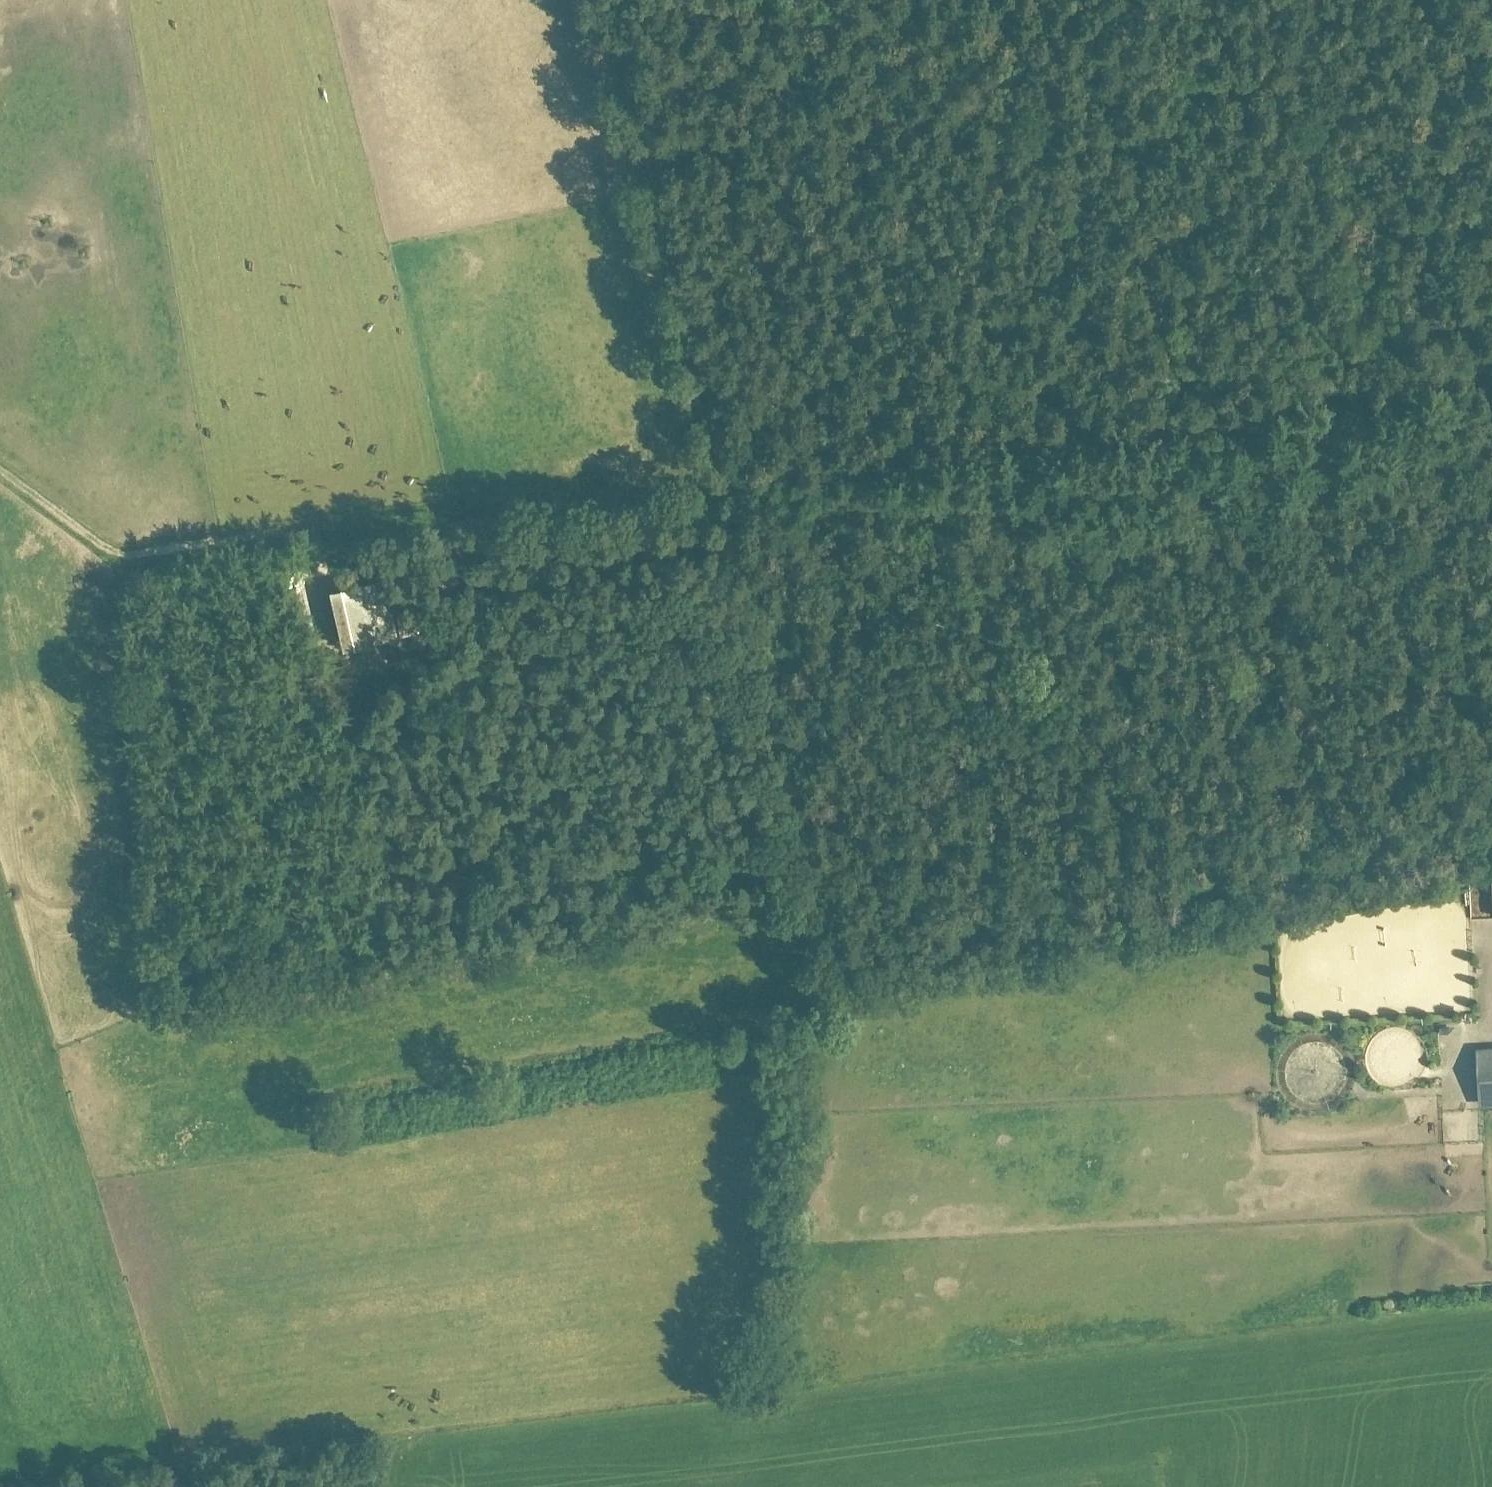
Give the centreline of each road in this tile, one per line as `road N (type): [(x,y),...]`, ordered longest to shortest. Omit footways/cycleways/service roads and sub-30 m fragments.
road 1 (track): [(1491,827),(918,934),(885,936),(841,918),(827,894),(776,711),(606,0)]
road 2 (track): [(776,711),(674,715),(514,701),(394,677),(378,660)]

